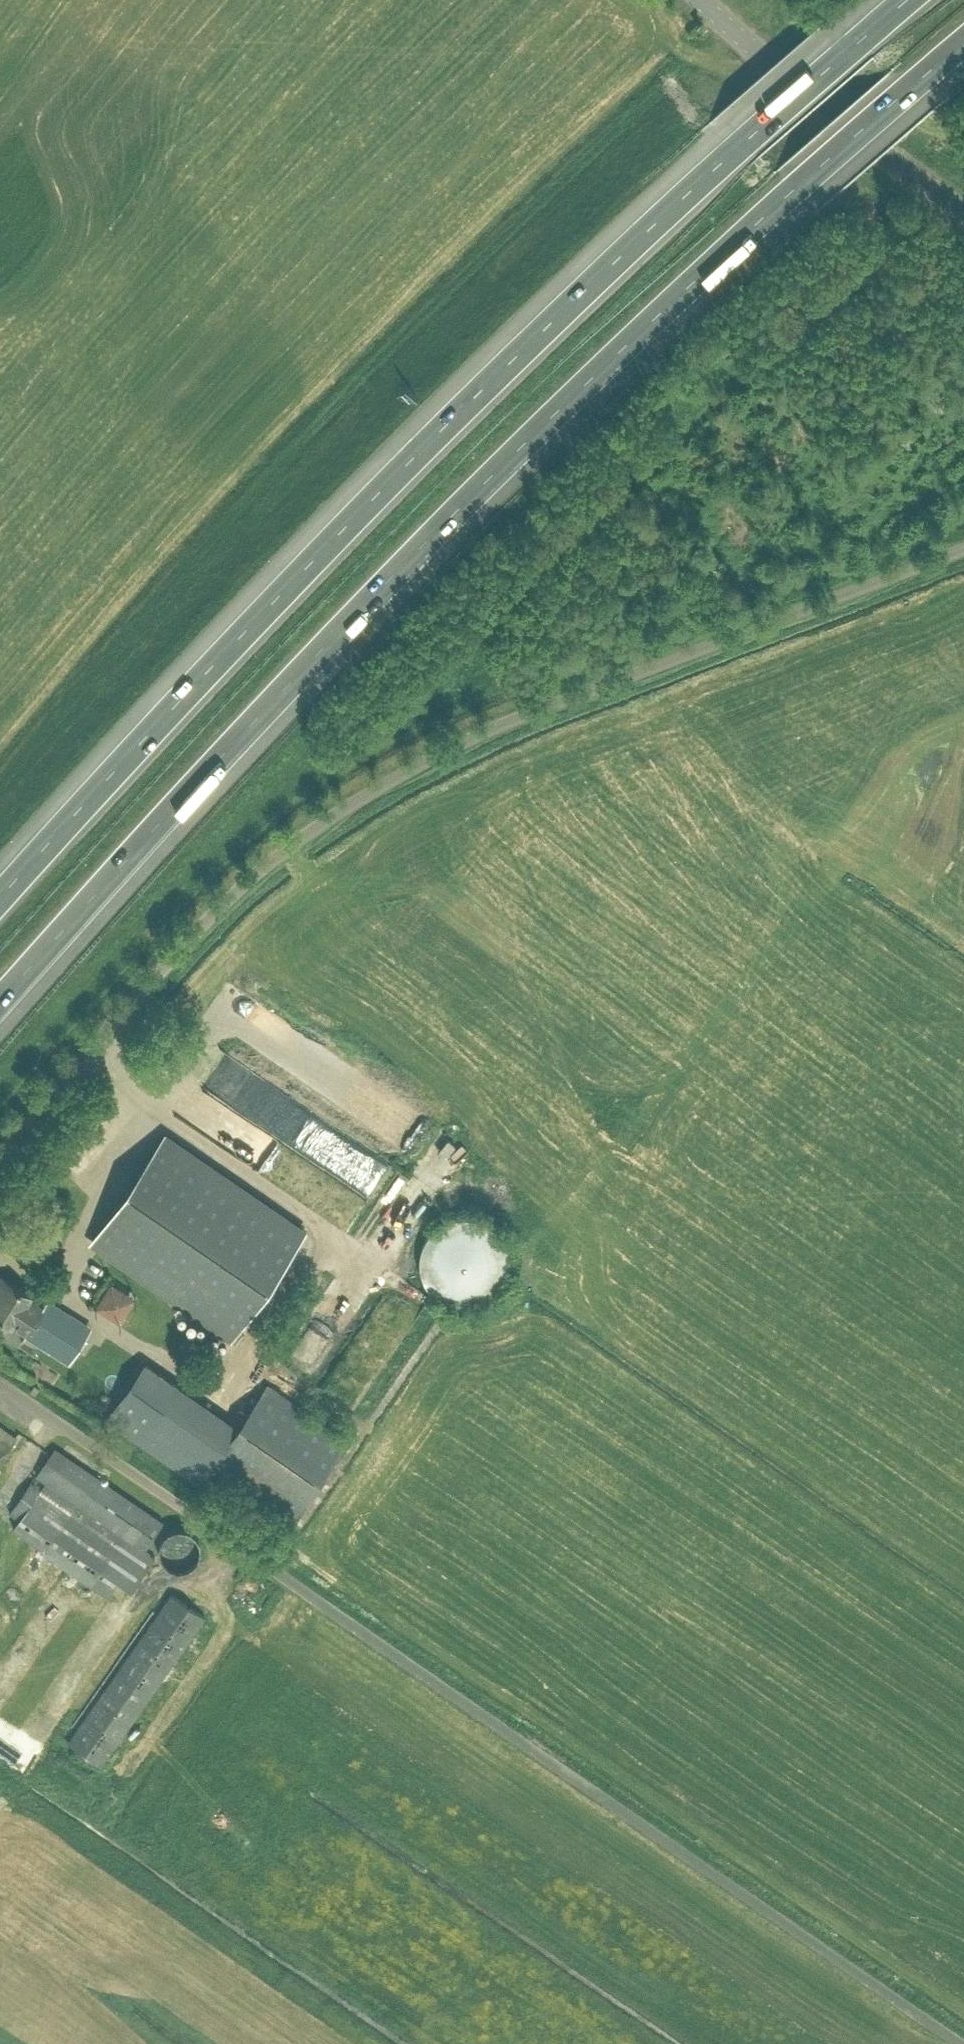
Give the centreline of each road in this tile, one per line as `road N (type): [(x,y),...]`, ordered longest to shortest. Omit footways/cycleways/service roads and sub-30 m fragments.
road 1 (motorway): [(0,1001),(439,528),(732,245),(963,41)]
road 2 (motorway): [(907,0),(468,403),(0,896)]
road 3 (unclassified): [(961,2043),(0,1380)]
road 4 (unclassified): [(0,1151),(248,891),(377,788),(518,716),(963,548)]
road 5 (secondary): [(963,212),(700,0)]

